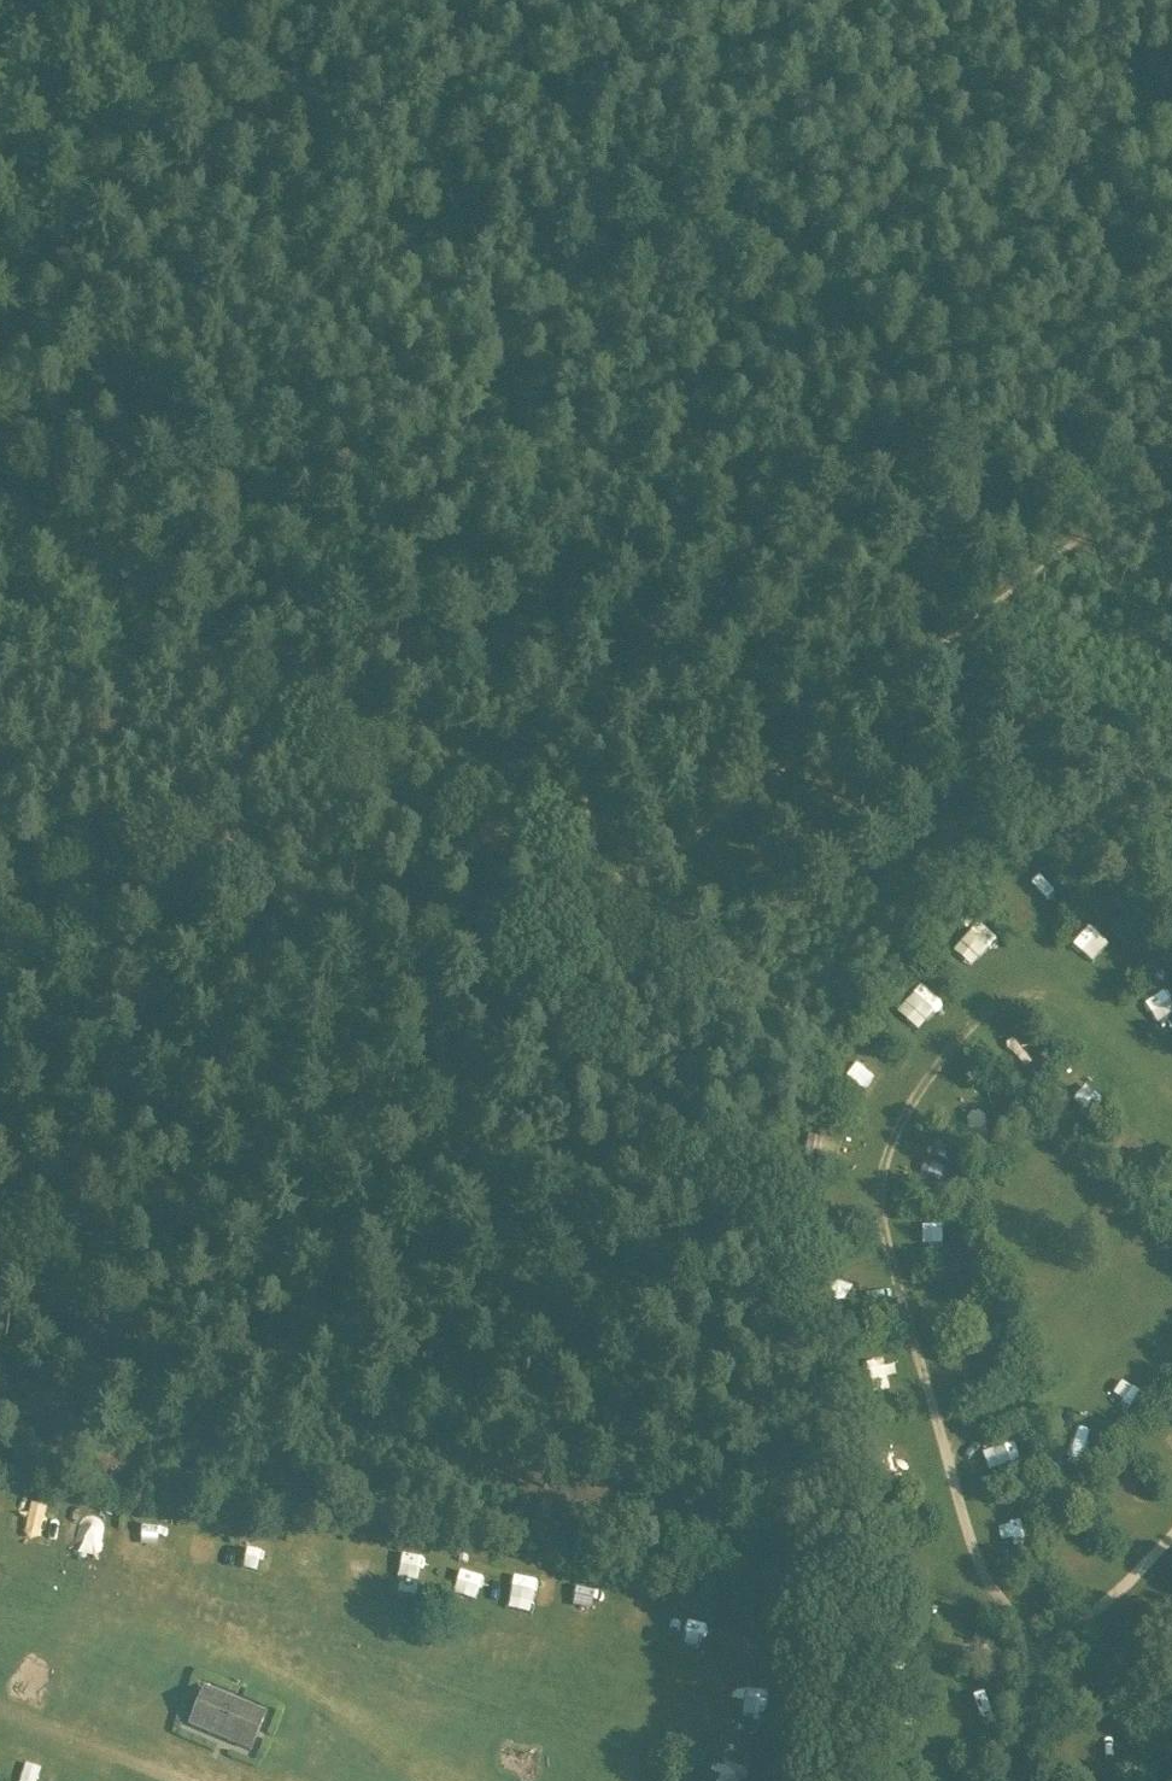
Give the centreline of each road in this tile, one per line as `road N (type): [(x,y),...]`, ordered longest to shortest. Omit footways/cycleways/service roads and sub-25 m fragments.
road 1 (track): [(828,1780),(839,1561),(825,1460),(780,1311),(756,1255),(603,1010),(559,954)]
road 2 (track): [(1032,1630),(993,1600),(977,1574),(874,1201),(877,1176)]
road 3 (track): [(1000,1780),(1032,1630),(1134,1563),(1171,1515)]
road 4 (track): [(928,1398),(1039,1379),(1079,1364),(1107,1333)]

